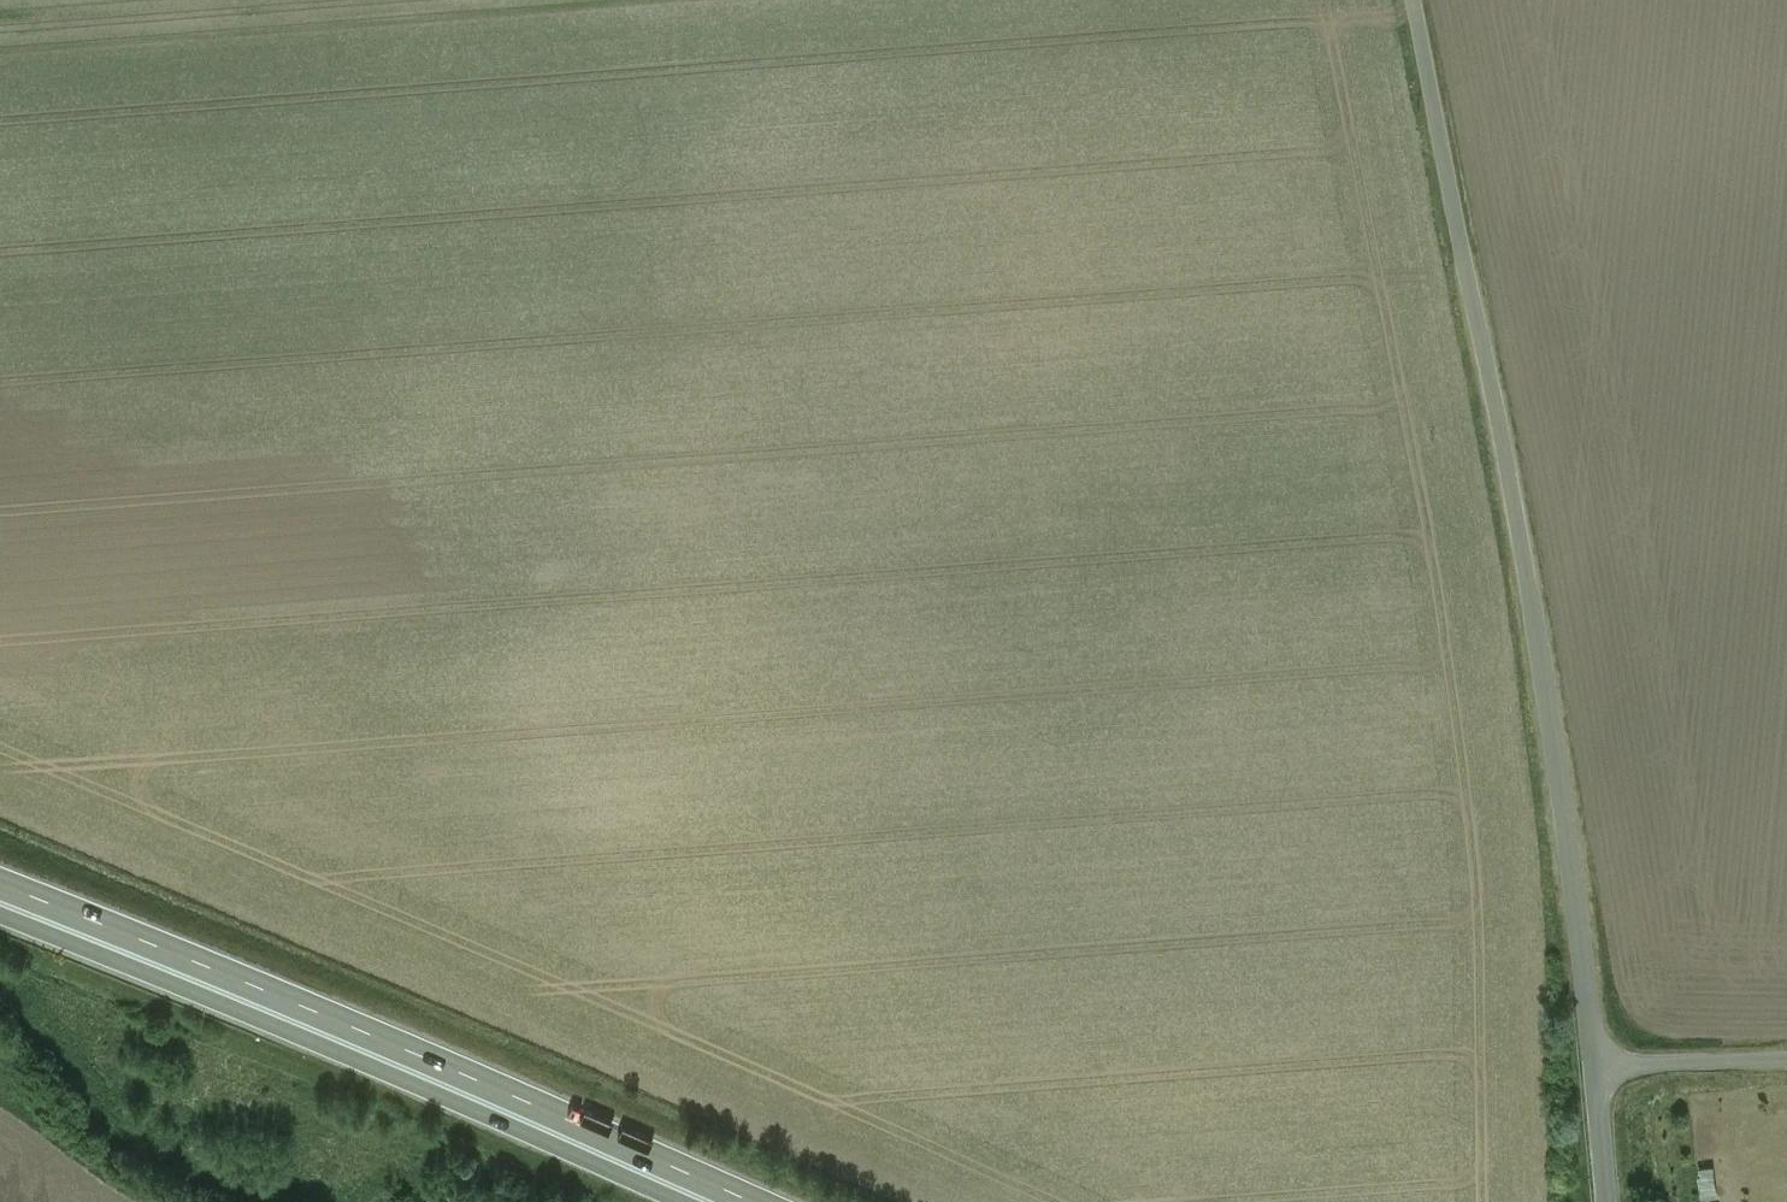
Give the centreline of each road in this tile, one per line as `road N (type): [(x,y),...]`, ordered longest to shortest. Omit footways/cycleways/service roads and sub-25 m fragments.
road 1 (unclassified): [(1597,1058),(1533,614),(1413,0)]
road 2 (trunk): [(752,1201),(118,924),(0,880)]
road 3 (trunk): [(0,913),(676,1201)]
road 4 (unclassified): [(1786,1056),(1597,1058)]
road 5 (unclassified): [(1606,1201),(1597,1058)]

